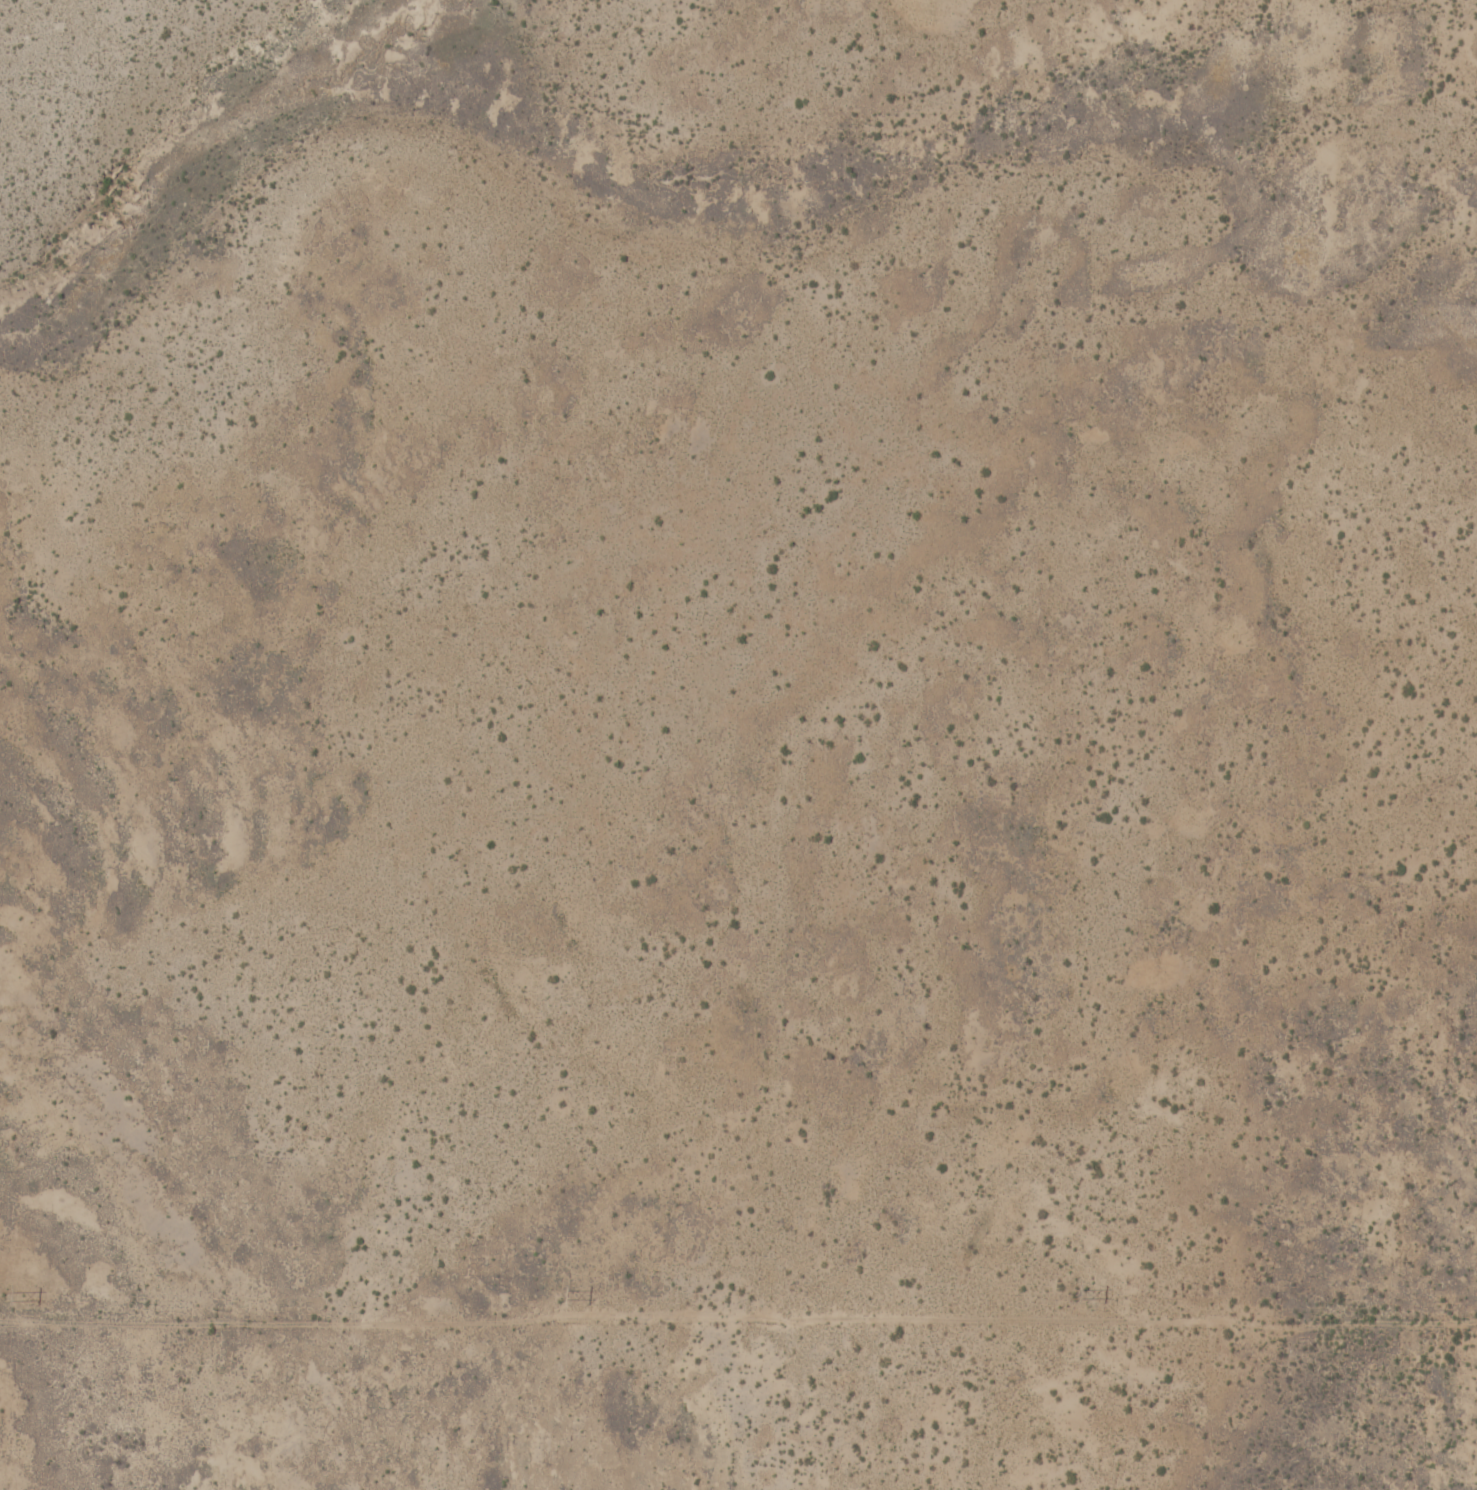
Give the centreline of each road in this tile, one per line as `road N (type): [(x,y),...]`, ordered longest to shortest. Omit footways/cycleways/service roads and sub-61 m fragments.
road 1 (track): [(1476,1320),(0,1320)]

